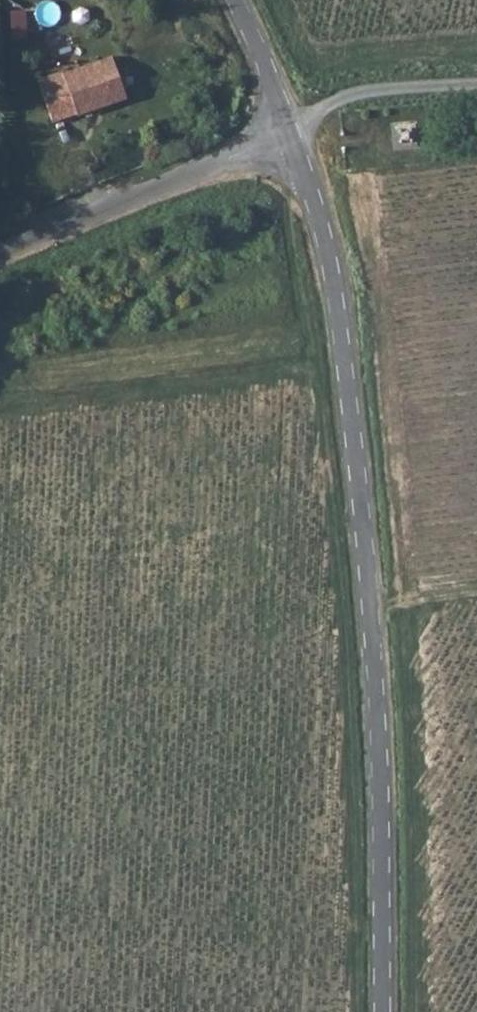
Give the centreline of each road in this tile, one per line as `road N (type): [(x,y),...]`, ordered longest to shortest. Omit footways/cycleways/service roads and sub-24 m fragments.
road 1 (unclassified): [(288,131),(329,255),(372,614),(382,1011)]
road 2 (unclassified): [(288,131),(0,260)]
road 3 (track): [(288,131),(337,103),(403,88),(476,87)]
road 4 (unclassified): [(236,0),(288,131)]

